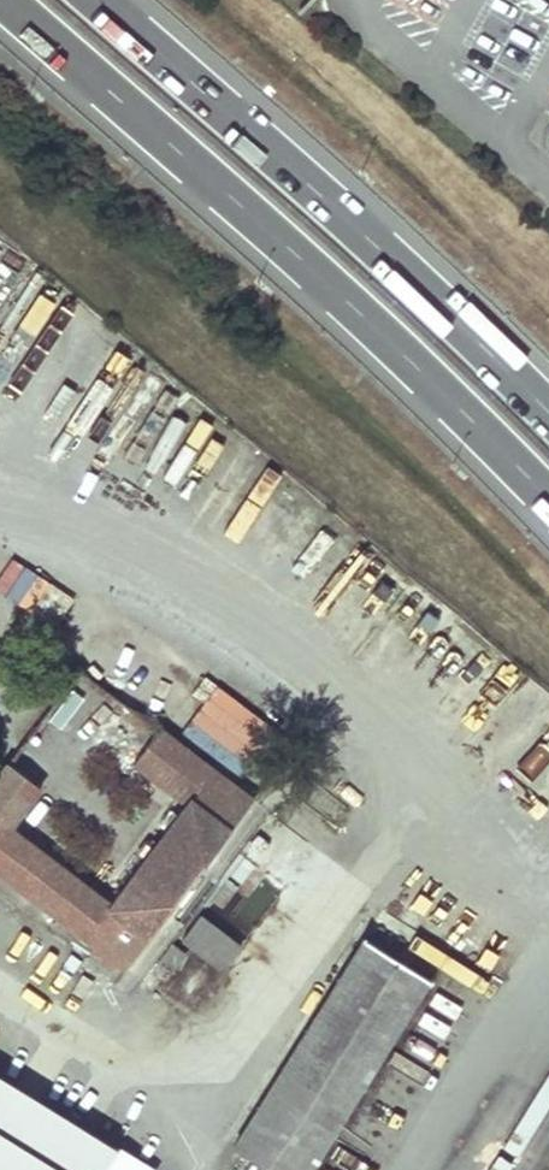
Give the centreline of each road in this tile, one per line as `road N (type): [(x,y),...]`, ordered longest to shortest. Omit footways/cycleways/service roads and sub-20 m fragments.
road 1 (primary): [(4,0),(418,368),(548,502)]
road 2 (primary): [(548,412),(312,185),(99,0)]

